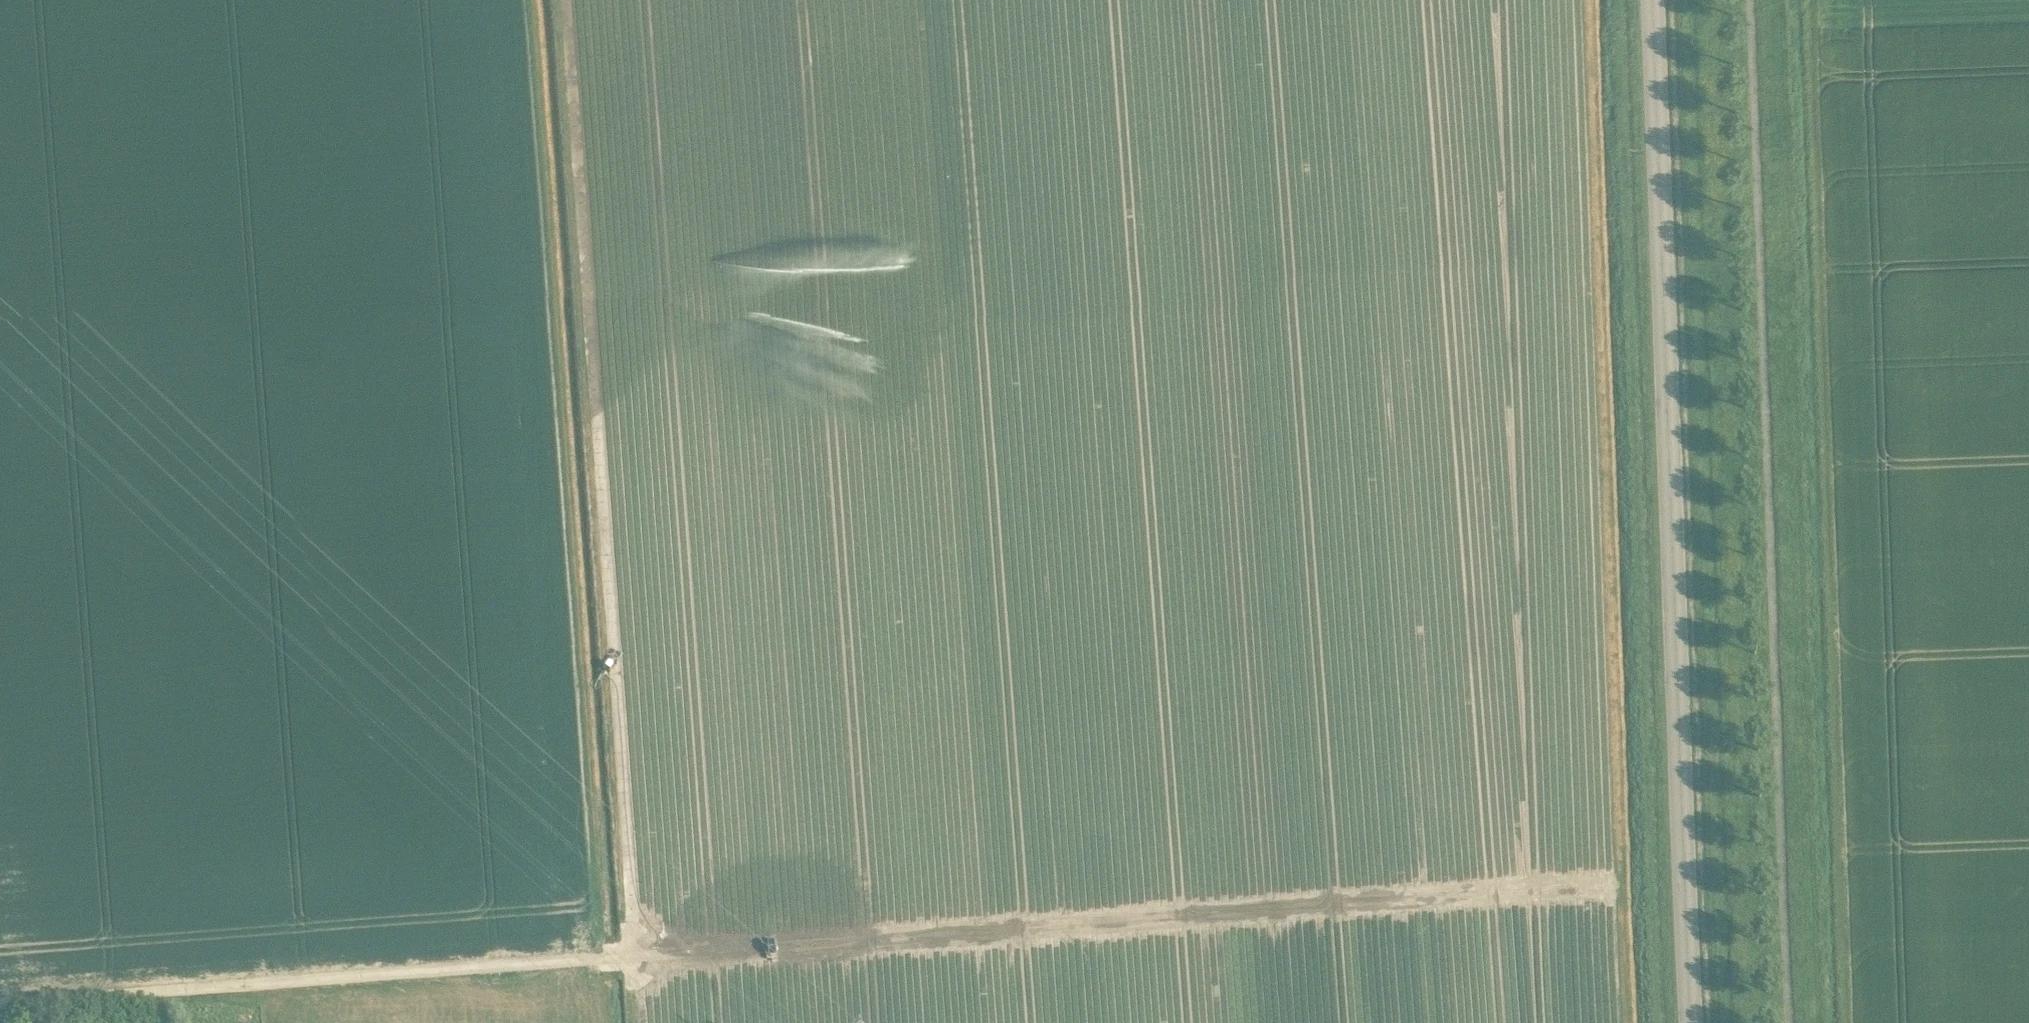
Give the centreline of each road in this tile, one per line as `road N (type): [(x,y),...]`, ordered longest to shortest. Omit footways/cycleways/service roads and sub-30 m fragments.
road 1 (secondary): [(1683,1022),(1646,0)]

